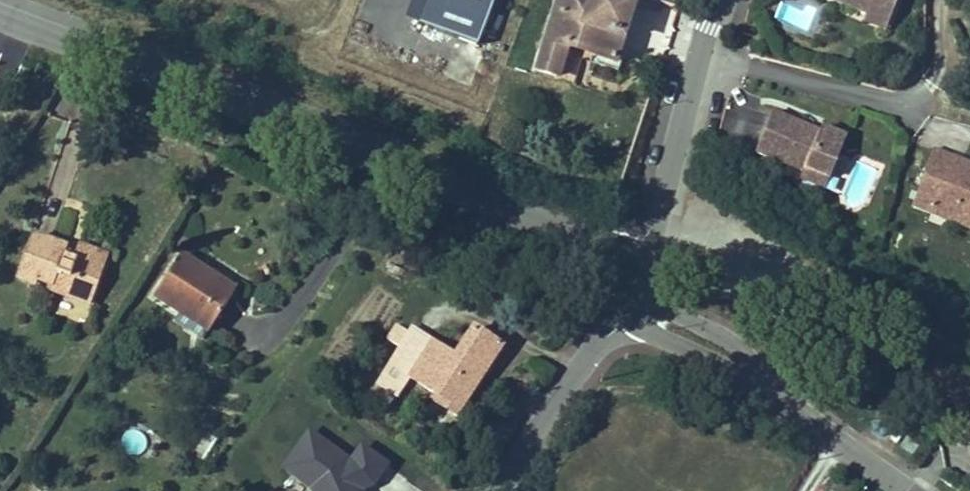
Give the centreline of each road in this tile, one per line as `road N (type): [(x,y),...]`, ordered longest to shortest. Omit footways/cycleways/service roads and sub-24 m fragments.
road 1 (tertiary): [(0,10),(651,254)]
road 2 (tertiary): [(628,318),(729,347),(882,430),(961,490)]
road 3 (track): [(682,153),(969,326)]
road 4 (residential): [(948,110),(917,110),(706,54)]
road 5 (tertiary): [(651,254),(706,54)]
road 6 (tertiary): [(515,490),(616,347),(628,318)]

